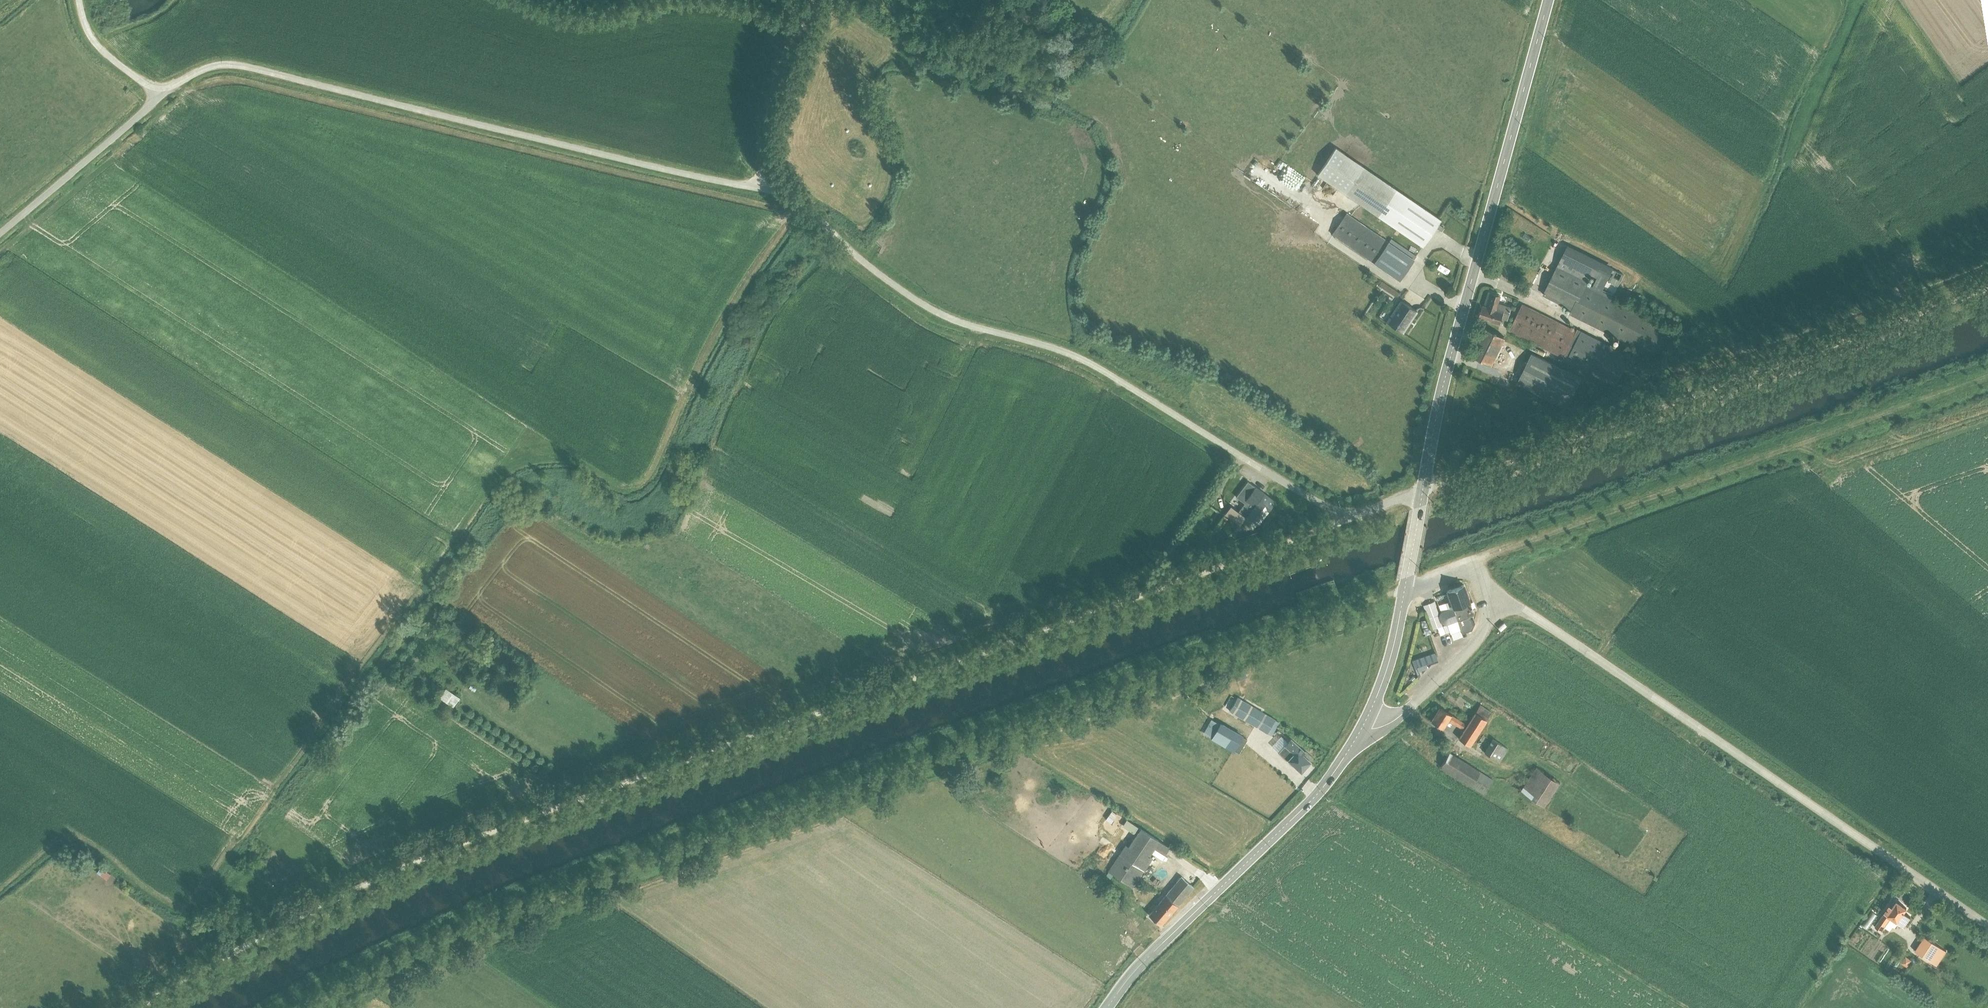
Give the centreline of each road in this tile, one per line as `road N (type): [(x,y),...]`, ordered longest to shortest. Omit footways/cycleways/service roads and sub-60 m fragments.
road 1 (unclassified): [(140,1007),(277,930),(486,836),(1358,520)]
road 2 (unclassified): [(773,190),(811,207),(921,301),(1058,349),(1358,520)]
road 3 (unclassified): [(162,93),(209,67),(250,66),(773,190)]
road 4 (track): [(1422,496),(1987,290)]
road 5 (unclassified): [(1493,603),(1559,633),(1987,925)]
road 6 (track): [(1475,566),(1491,553),(1987,373)]
road 7 (secondary): [(1549,0),(1422,496)]
road 8 (secondary): [(1362,728),(1311,800),(1144,961),(1108,1007)]
road 9 (unclassified): [(162,93),(0,233)]
road 10 (unclassified): [(773,190),(770,111),(819,0)]
road 11 (residential): [(1493,603),(1489,629),(1409,708),(1382,727),(1362,728)]
road 12 (secondary): [(1405,593),(1389,663),(1362,728)]
road 13 (unclassified): [(162,93),(97,45),(79,0)]

